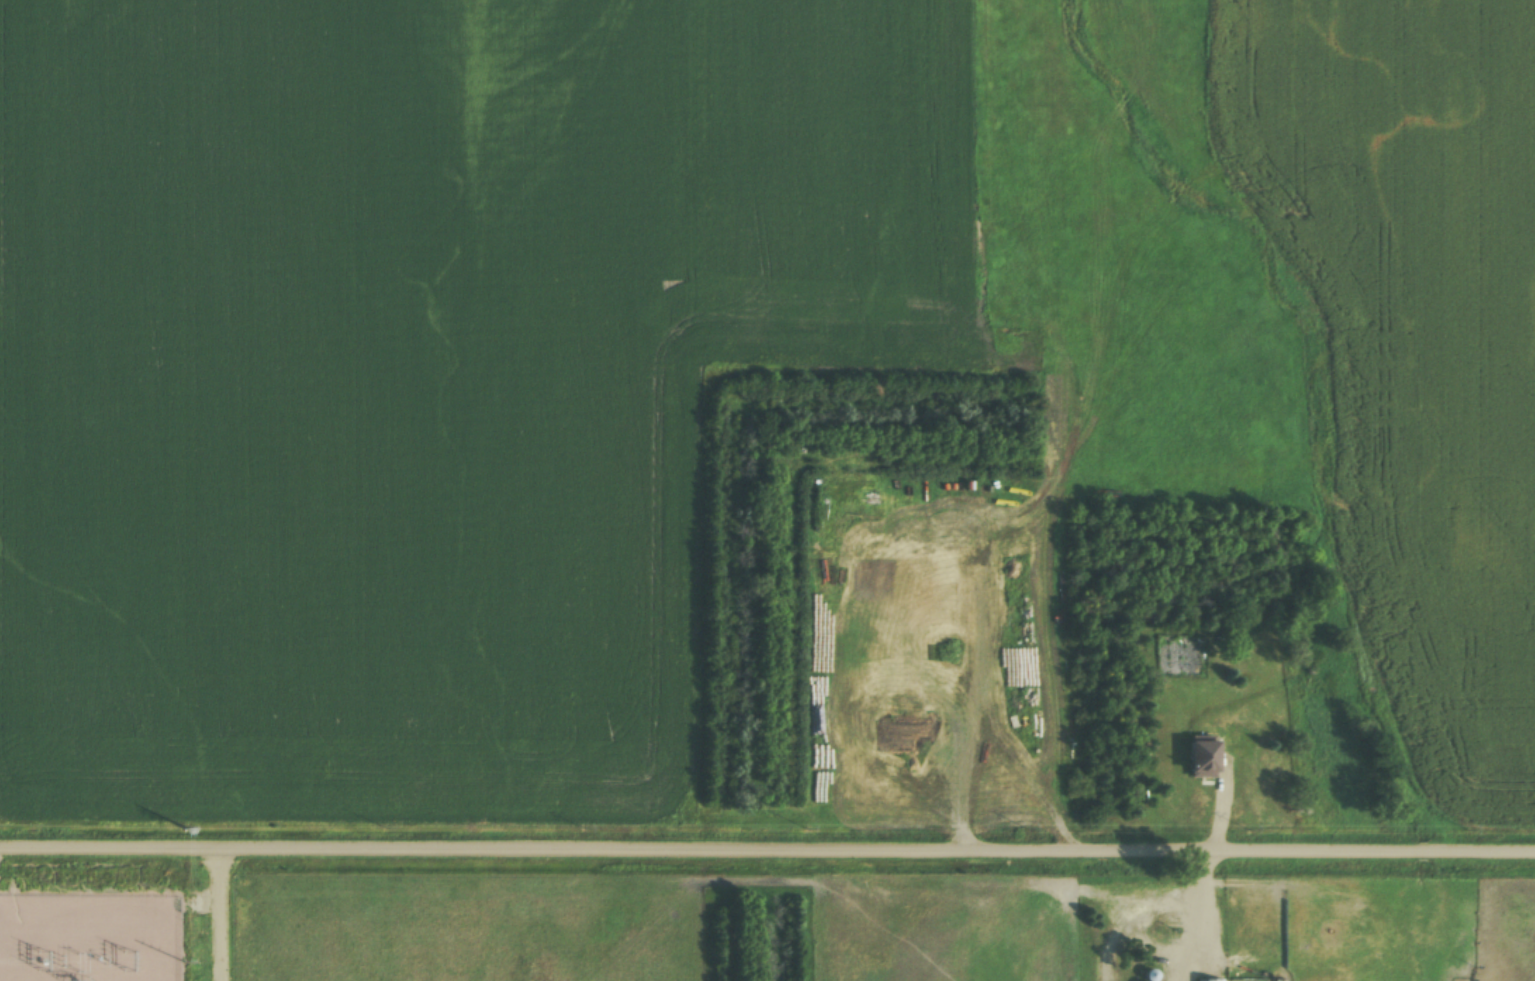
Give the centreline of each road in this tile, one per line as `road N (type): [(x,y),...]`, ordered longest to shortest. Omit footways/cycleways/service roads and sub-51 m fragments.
road 1 (residential): [(1534,845),(0,844)]

